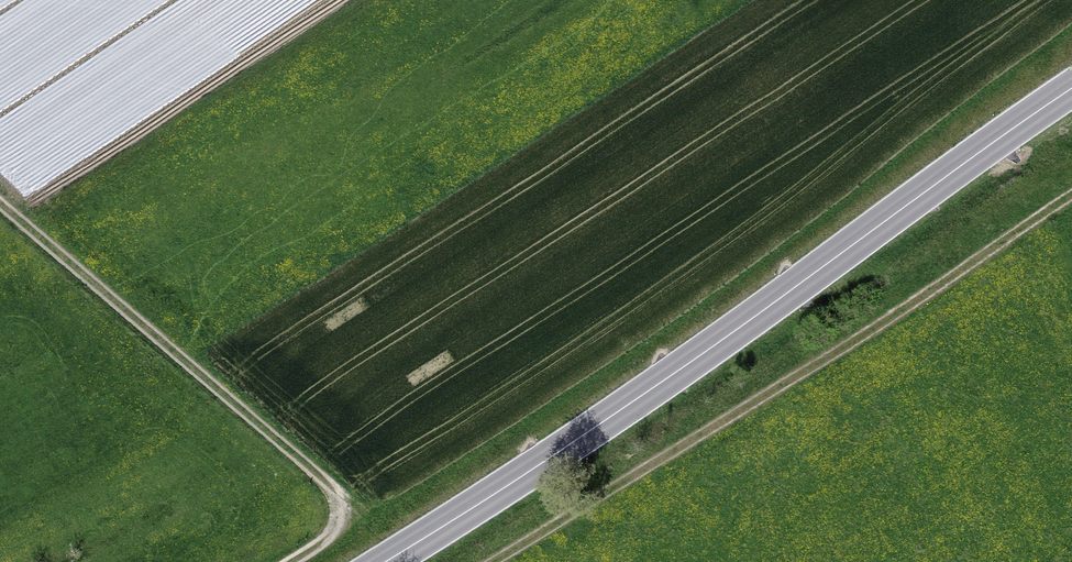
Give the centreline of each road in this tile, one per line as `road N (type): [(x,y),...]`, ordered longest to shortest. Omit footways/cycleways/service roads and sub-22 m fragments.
road 1 (primary): [(385,561),(644,394),(1071,89)]
road 2 (track): [(1071,197),(492,561)]
road 3 (track): [(0,202),(329,485),(339,508),(335,528),(291,561)]

